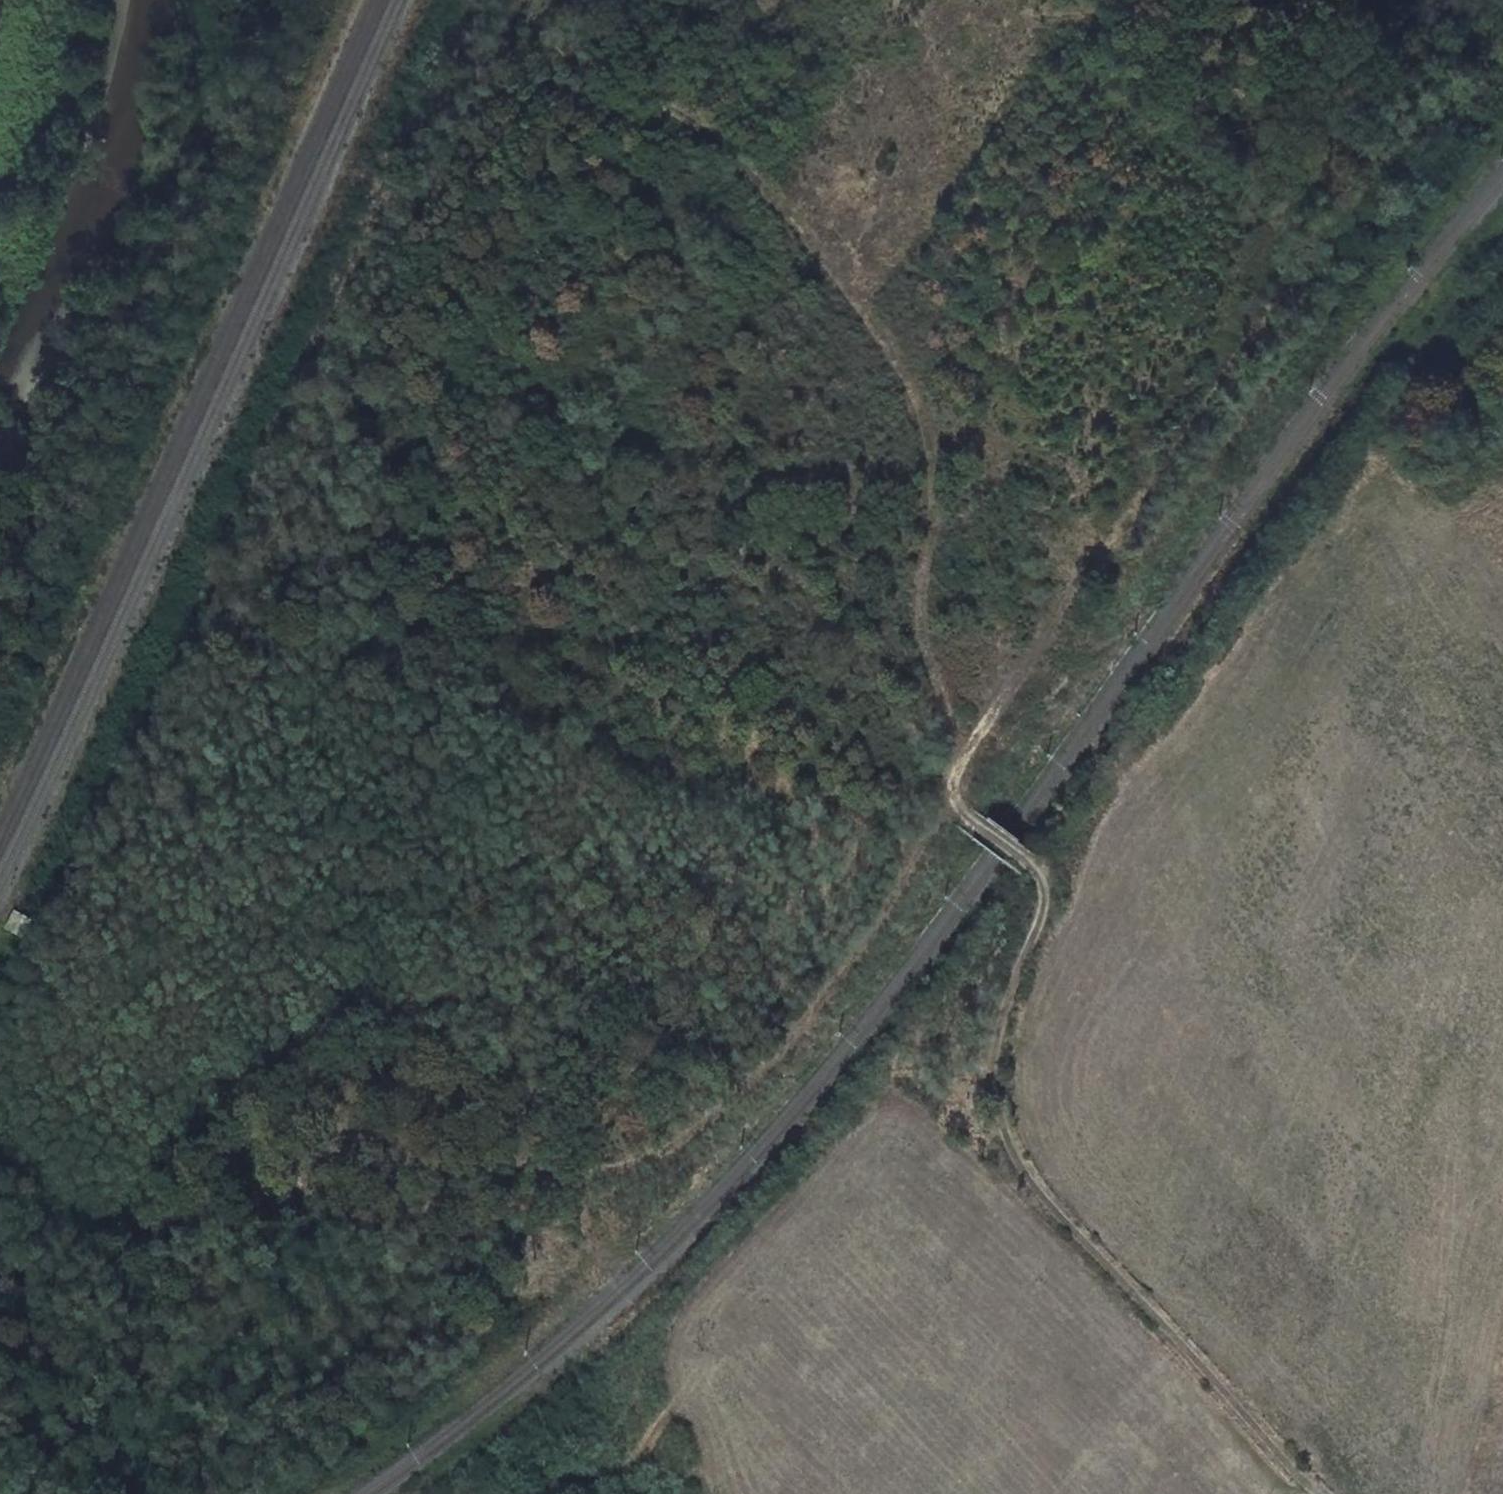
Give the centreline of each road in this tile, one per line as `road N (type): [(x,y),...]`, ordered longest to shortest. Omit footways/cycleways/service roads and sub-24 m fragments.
road 1 (track): [(1318,1493),(1044,1199),(1004,1139),(995,1051),(1045,896),(1032,866),(960,812),(951,776),(1049,630)]

